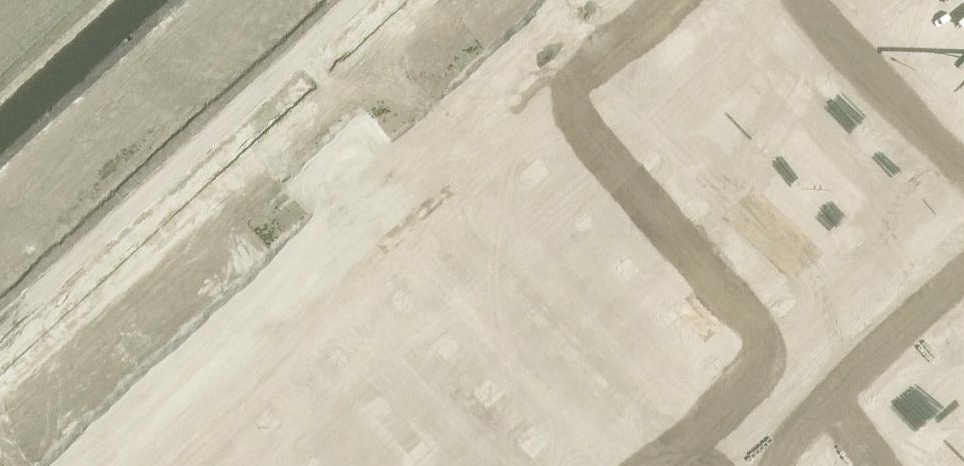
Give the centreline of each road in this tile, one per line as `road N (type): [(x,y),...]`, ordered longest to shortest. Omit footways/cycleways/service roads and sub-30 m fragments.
road 1 (unknown): [(0,208),(227,0)]

